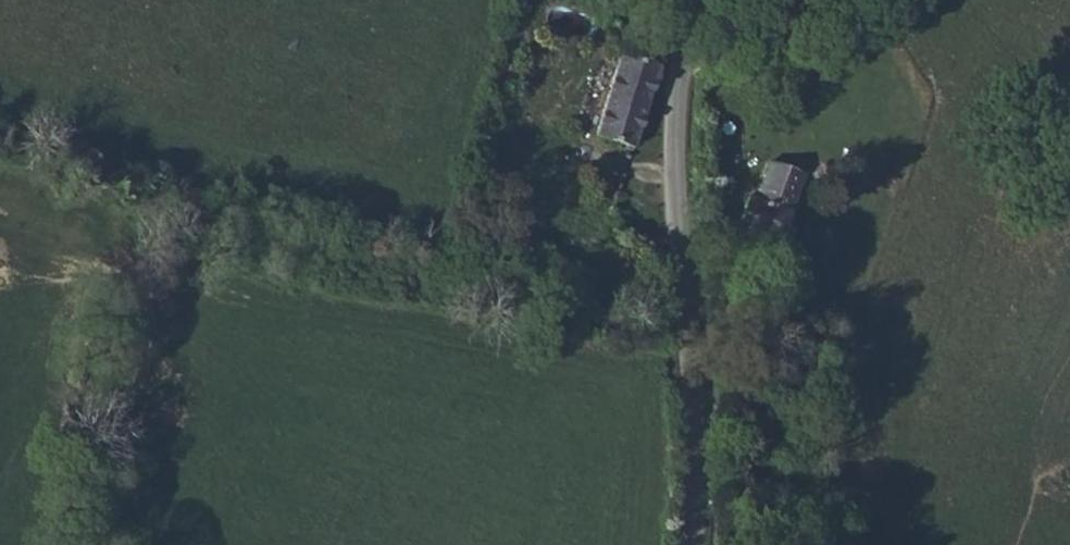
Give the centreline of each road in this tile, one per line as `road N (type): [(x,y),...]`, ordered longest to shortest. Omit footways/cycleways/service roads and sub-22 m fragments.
road 1 (unclassified): [(688,544),(694,397),(671,115),(698,0)]
road 2 (track): [(80,544),(87,456),(148,213)]

